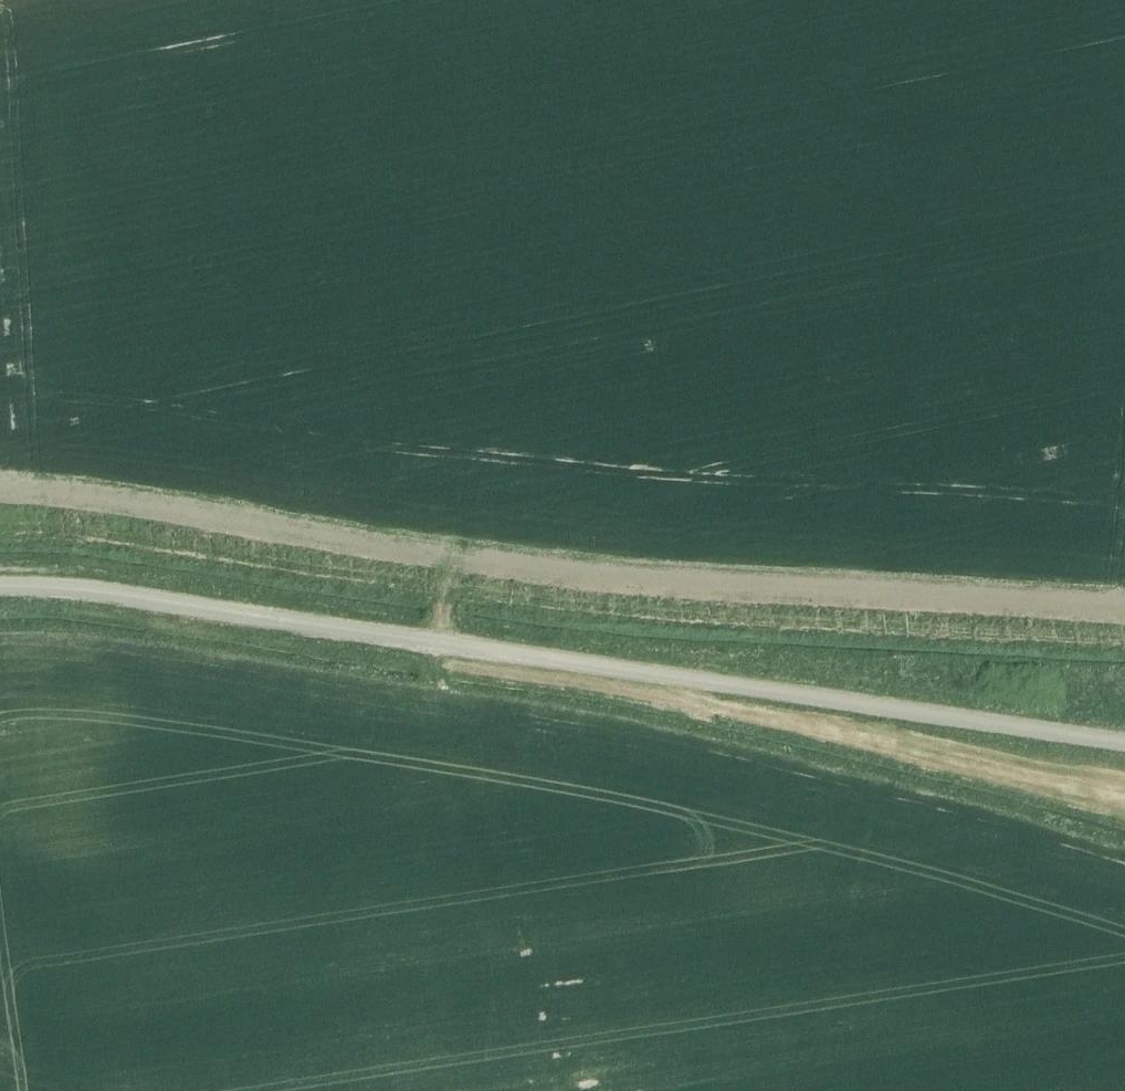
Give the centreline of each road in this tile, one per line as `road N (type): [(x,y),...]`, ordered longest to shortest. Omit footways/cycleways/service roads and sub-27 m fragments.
road 1 (unclassified): [(0,584),(1124,741)]

